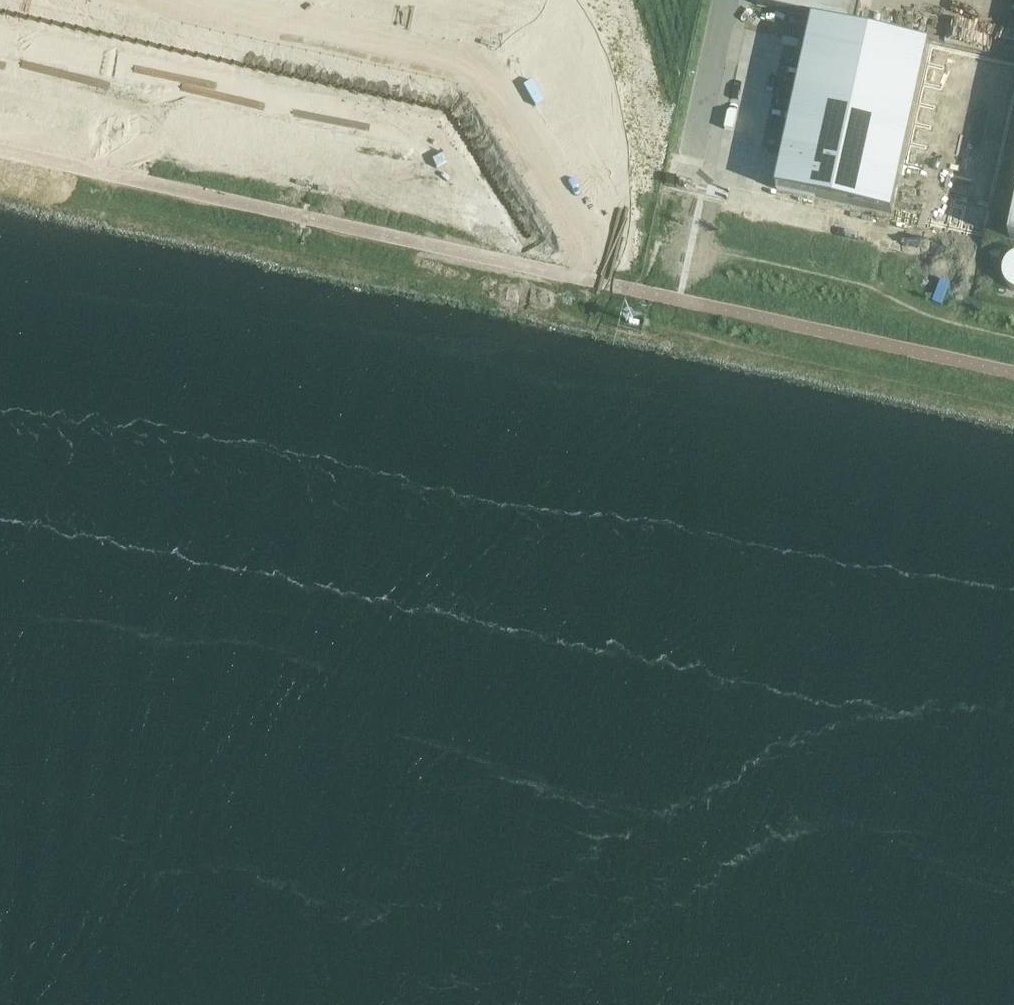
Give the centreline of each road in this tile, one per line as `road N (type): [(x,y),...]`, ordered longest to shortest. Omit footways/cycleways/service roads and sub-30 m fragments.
road 1 (unclassified): [(692,155),(726,0)]

